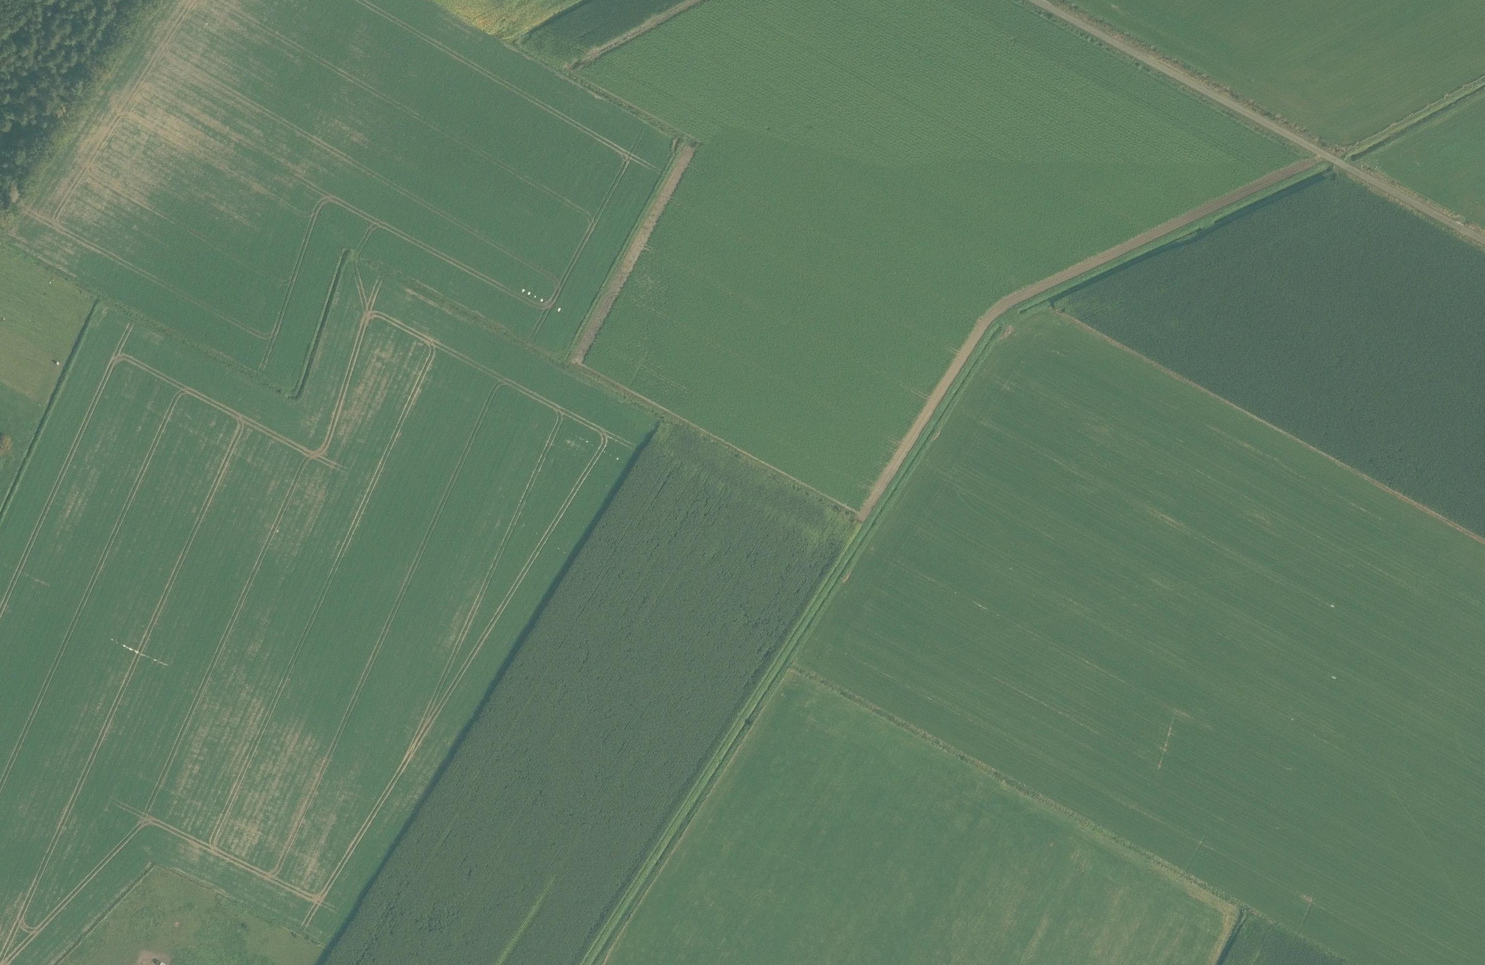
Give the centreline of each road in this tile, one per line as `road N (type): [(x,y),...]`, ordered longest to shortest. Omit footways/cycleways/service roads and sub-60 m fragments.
road 1 (track): [(1484,570),(1004,316)]
road 2 (unclassified): [(1484,241),(1038,0)]
road 3 (unclassified): [(0,205),(143,0)]

